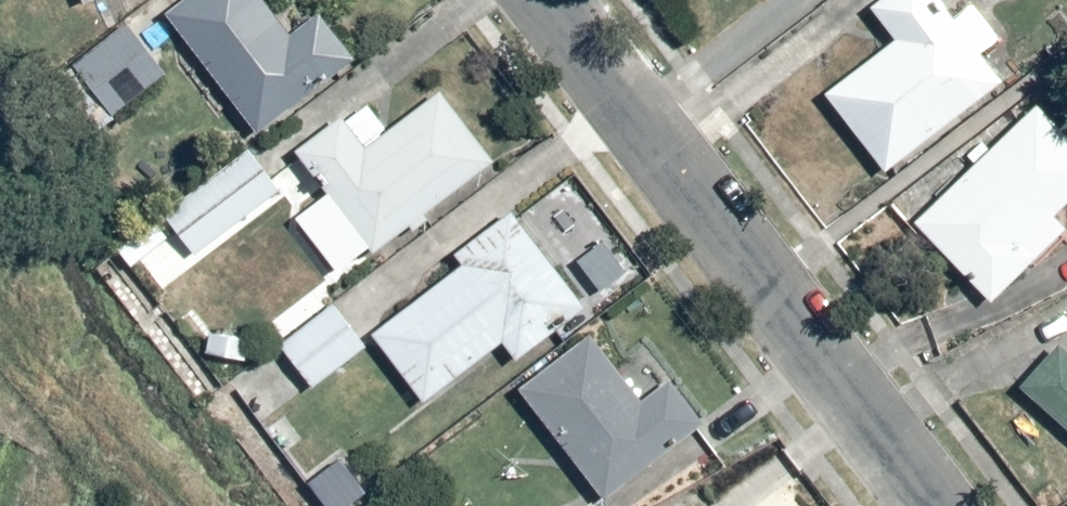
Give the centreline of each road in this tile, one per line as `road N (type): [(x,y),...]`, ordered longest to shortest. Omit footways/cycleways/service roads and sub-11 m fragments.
road 1 (residential): [(549,0),(933,505)]

